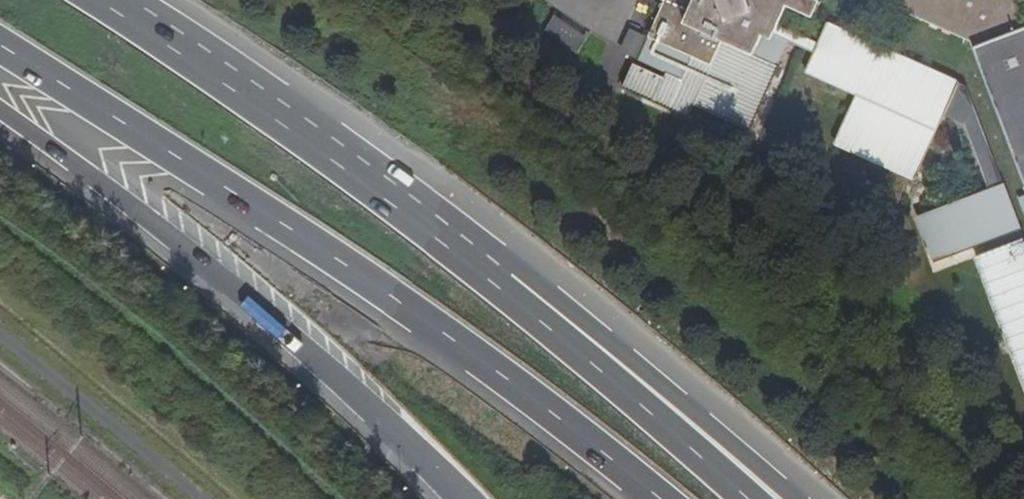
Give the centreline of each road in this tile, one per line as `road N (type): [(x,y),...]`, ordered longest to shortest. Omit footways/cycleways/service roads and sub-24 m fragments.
road 1 (trunk): [(0,45),(475,358),(656,498)]
road 2 (trunk): [(0,122),(117,200),(341,384),(459,498)]
road 3 (trunk): [(502,288),(95,0)]
road 4 (trunk): [(792,498),(576,318),(502,288)]
road 5 (trunk): [(743,498),(502,288)]

